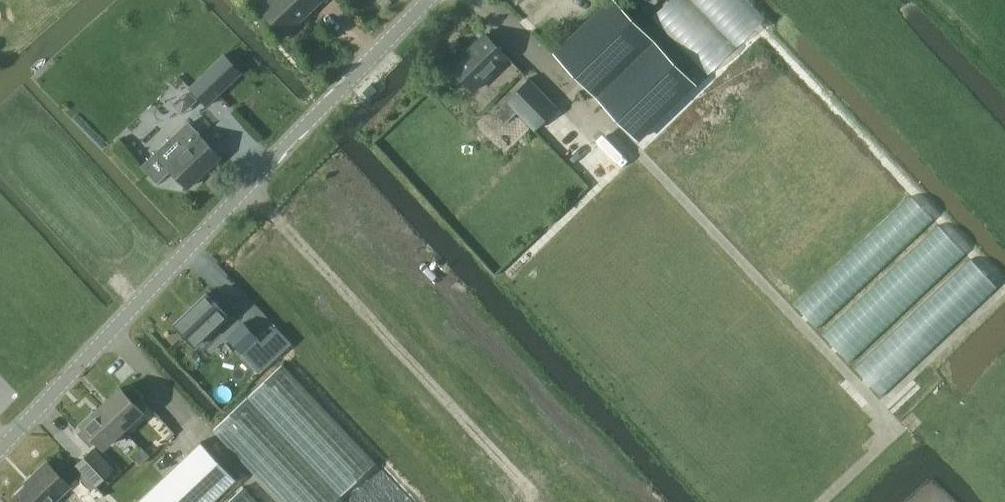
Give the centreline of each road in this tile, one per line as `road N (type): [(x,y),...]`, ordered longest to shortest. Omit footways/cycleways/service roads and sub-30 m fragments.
road 1 (residential): [(0,451),(431,0)]
road 2 (track): [(563,89),(627,156),(640,155),(877,401),(888,432),(883,445),(822,501)]
road 3 (track): [(539,501),(248,186)]
road 4 (track): [(627,156),(509,274)]

